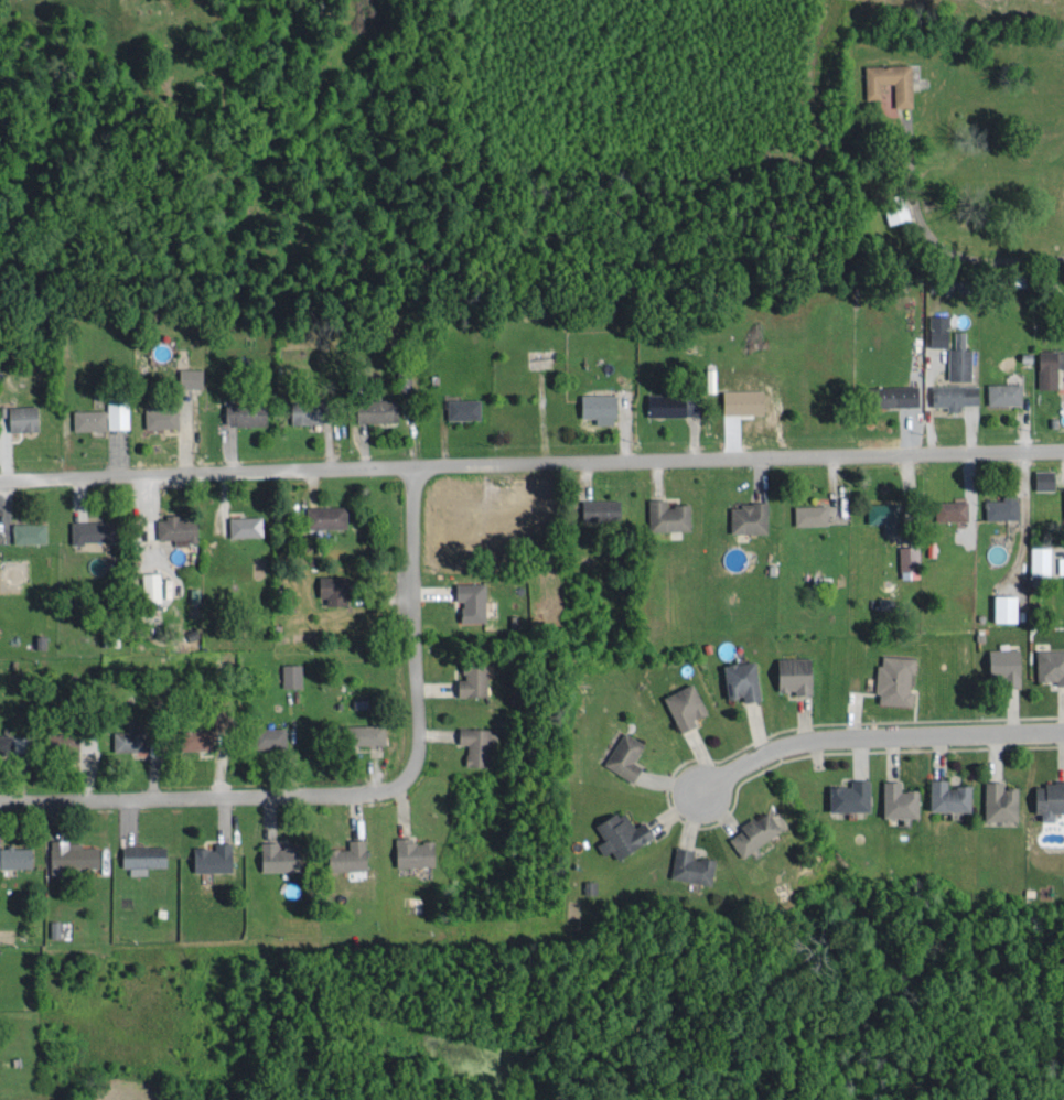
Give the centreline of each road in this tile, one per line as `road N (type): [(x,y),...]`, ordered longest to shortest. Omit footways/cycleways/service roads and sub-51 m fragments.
road 1 (residential): [(0,478),(1063,449)]
road 2 (residential): [(0,802),(362,792),(391,785),(417,738),(411,465)]
road 3 (residential): [(1063,731),(827,737),(787,744),(706,788)]

